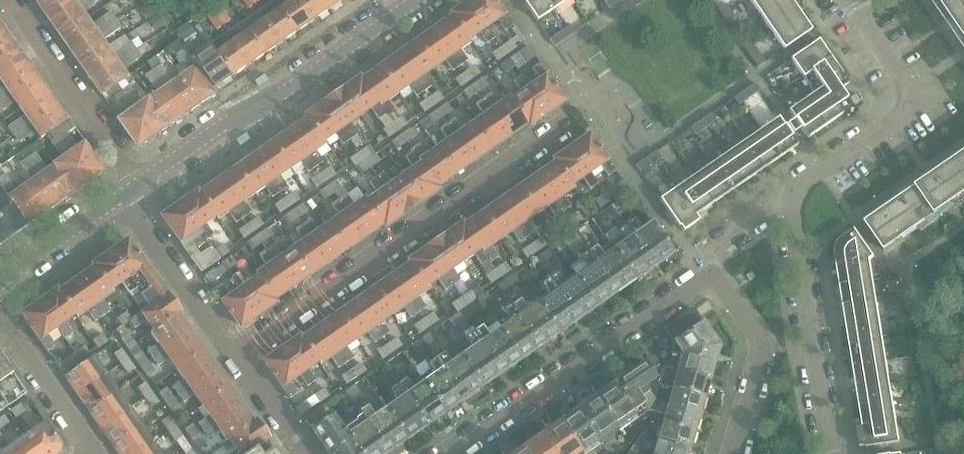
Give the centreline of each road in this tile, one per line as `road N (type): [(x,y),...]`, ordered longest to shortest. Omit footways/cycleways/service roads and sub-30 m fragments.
road 1 (residential): [(231,355),(567,123)]
road 2 (residential): [(138,184),(421,0)]
road 3 (residential): [(459,453),(712,276)]
road 4 (residential): [(795,201),(805,182),(918,104),(847,0)]
road 5 (residential): [(834,453),(795,201)]
road 6 (residential): [(138,184),(7,0)]
road 7 (residential): [(734,453),(762,350),(712,276)]
road 8 (residential): [(231,355),(119,197)]
road 9 (residential): [(94,452),(0,321)]
road 10 (residential): [(0,286),(119,197)]
road 11 (residential): [(309,453),(231,355)]
road 12 (residential): [(712,276),(712,249),(795,201)]

